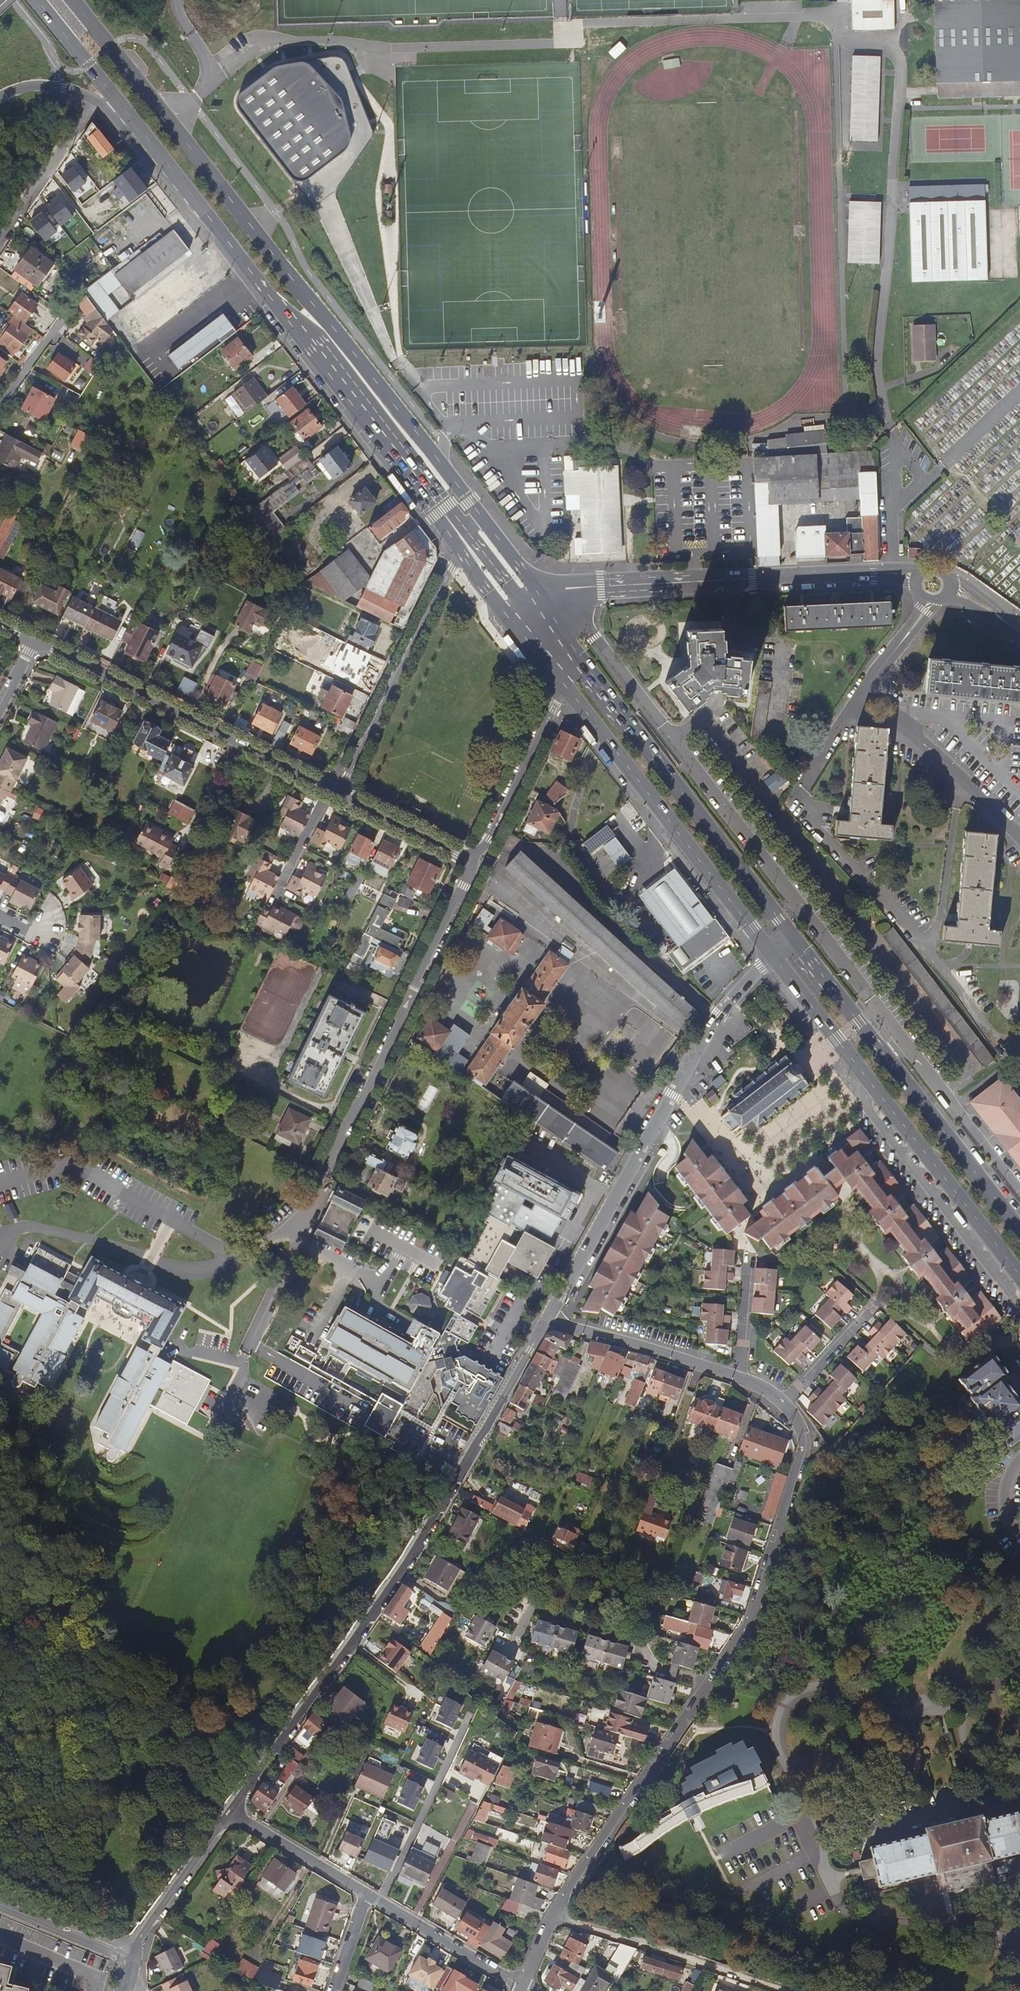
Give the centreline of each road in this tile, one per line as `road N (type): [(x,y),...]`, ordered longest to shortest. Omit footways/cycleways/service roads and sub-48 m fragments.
road 1 (primary): [(478,513),(71,0)]
road 2 (unclassified): [(521,1987),(551,1914),(748,1624),(805,1447)]
road 3 (tertiary): [(546,1320),(415,1550),(230,1814)]
road 4 (primary): [(130,117),(460,545)]
road 5 (tertiary): [(769,955),(714,1012),(546,1320)]
road 6 (primary): [(1019,1231),(790,935)]
road 7 (tertiary): [(545,603),(601,590),(752,579),(914,578)]
road 8 (primary): [(564,683),(769,955)]
road 9 (primary): [(790,935),(587,666)]
road 10 (residential): [(34,640),(332,791)]
road 11 (residential): [(328,1162),(471,861)]
road 12 (residential): [(864,692),(793,793),(927,952)]
road 13 (residential): [(1019,1308),(861,1104),(865,1079)]
road 14 (residential): [(332,791),(348,777),(460,545)]
road 15 (primary): [(865,1079),(1019,1279)]
road 16 (residential): [(380,1902),(468,1719)]
road 17 (unclassified): [(546,1320),(739,1378)]
road 18 (residential): [(564,683),(495,829),(471,861)]
road 19 (tertiary): [(230,1814),(144,1931),(132,1961)]
road 20 (residential): [(959,778),(927,952)]
road 21 (residential): [(0,238),(98,102)]
road 22 (residential): [(521,1987),(380,1902)]
road 23 (residential): [(368,1895),(230,1814)]
road 24 (primary): [(769,955),(865,1079)]
road 25 (residential): [(332,791),(471,861)]
road 26 (primary): [(38,0),(130,117)]
road 27 (residential): [(132,1961),(0,1906)]
road 28 (residential): [(0,408),(80,296)]
road 29 (residential): [(927,952),(1010,1050)]
road 30 (residential): [(864,692),(959,778)]
road 31 (residential): [(784,1405),(870,1311)]

